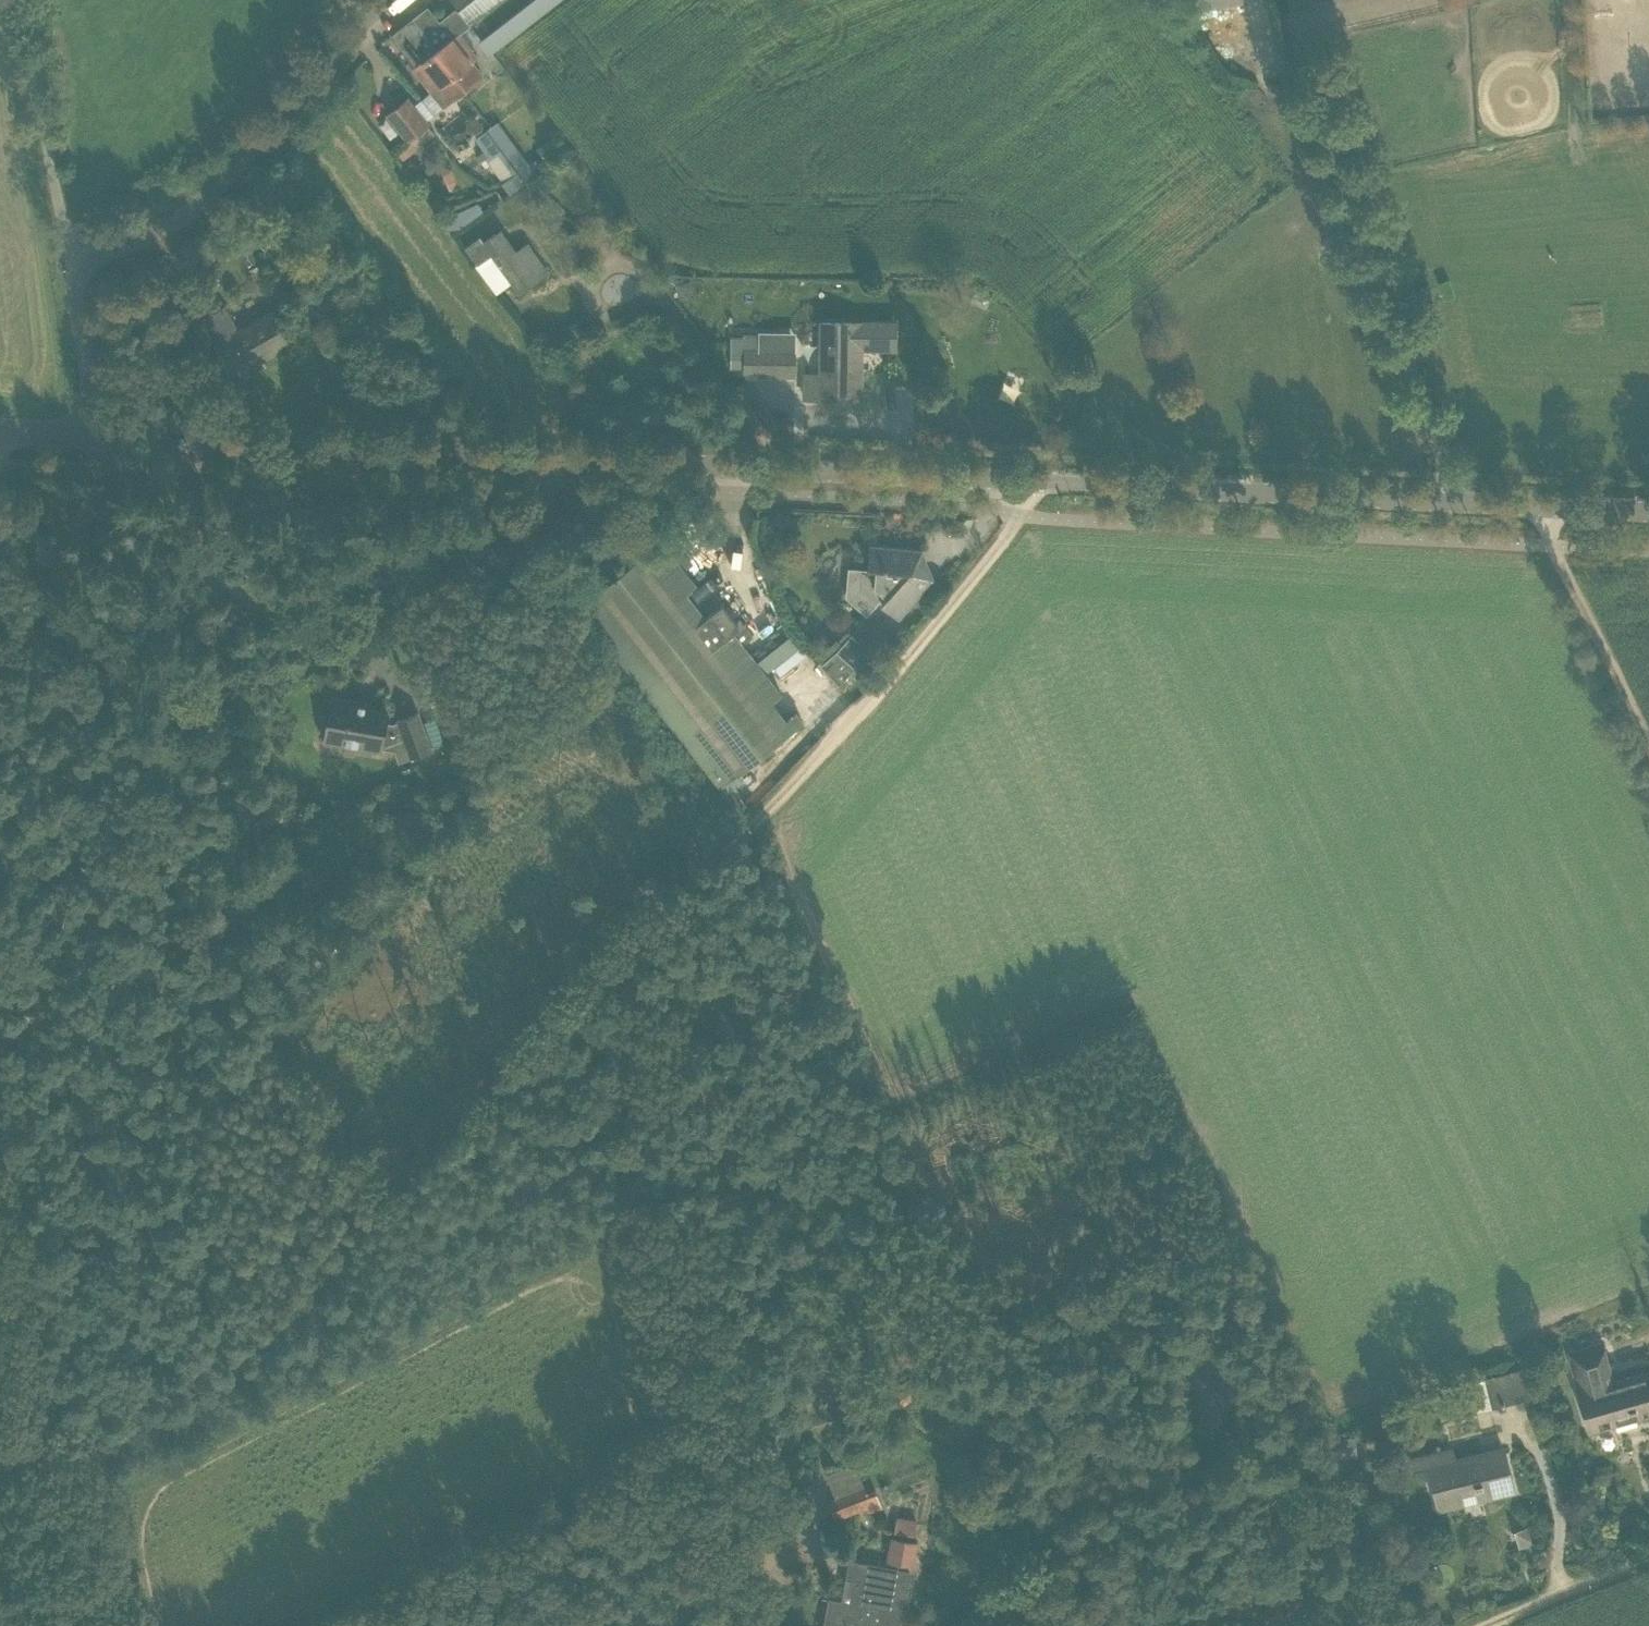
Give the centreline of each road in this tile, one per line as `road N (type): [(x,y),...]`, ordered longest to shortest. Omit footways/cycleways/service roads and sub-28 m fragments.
road 1 (unclassified): [(684,1625),(680,1362),(657,1306),(637,1175),(660,1089),(651,1011),(614,968),(850,720),(1020,513),(1025,480)]
road 2 (tertiary): [(1025,480),(96,433)]
road 3 (unclassified): [(1448,503),(1443,464),(1307,72),(1304,29),(1392,0)]
road 4 (track): [(66,1625),(0,1120)]
road 5 (tertiary): [(1448,503),(1025,480)]
road 6 (unclassified): [(71,261),(148,234),(217,191),(387,0)]
road 7 (unclassified): [(71,261),(22,0)]
road 8 (track): [(1648,755),(1575,597)]
road 9 (unclassified): [(96,433),(71,261)]

